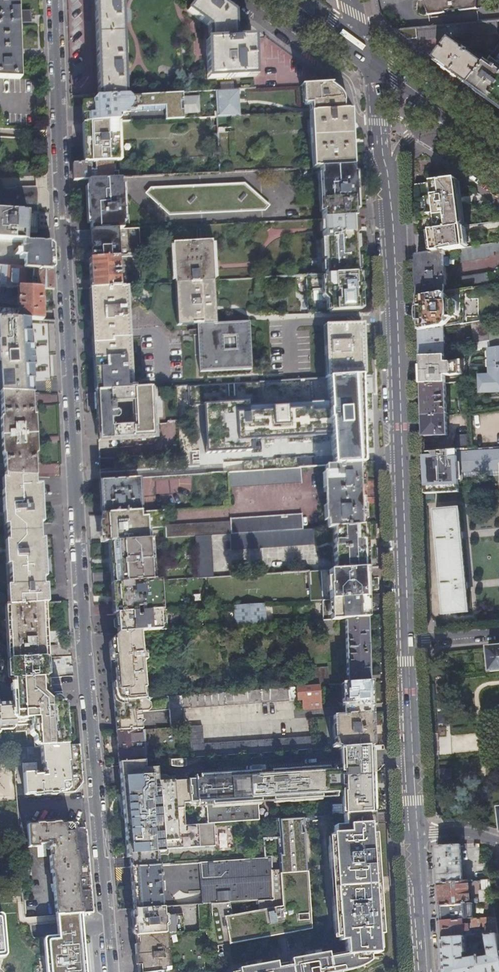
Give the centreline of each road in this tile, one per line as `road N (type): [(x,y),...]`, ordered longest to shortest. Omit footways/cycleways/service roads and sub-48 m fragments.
road 1 (residential): [(98,806),(72,493),(54,0)]
road 2 (secondary): [(389,194),(409,640)]
road 3 (secondary): [(409,640),(417,835)]
road 4 (residential): [(111,971),(98,806)]
road 5 (secondary): [(367,58),(389,194)]
road 6 (secondary): [(417,835),(426,971)]

